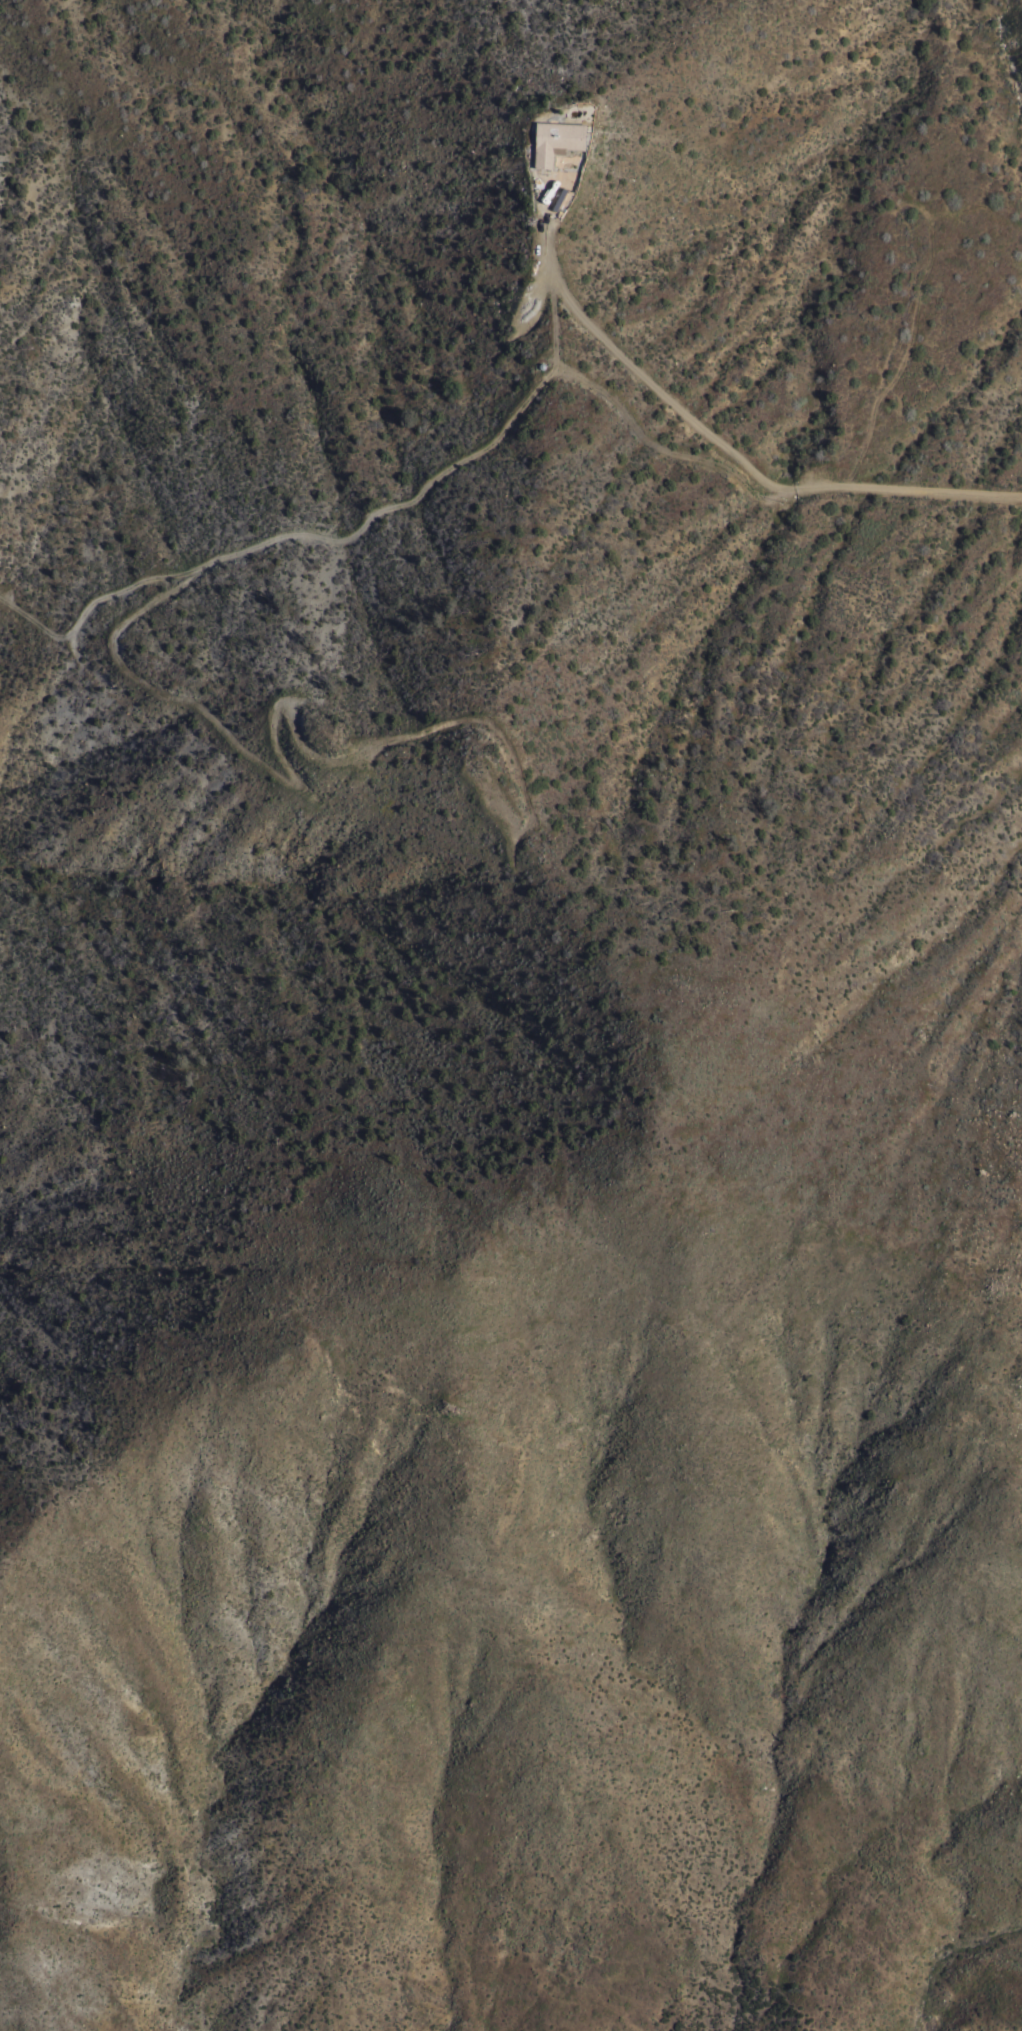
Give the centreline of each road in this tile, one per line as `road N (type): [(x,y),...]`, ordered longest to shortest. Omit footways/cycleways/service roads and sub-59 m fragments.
road 1 (residential): [(548,202),(544,233),(554,280),(688,417),(778,490)]
road 2 (residential): [(1021,497),(778,490)]

